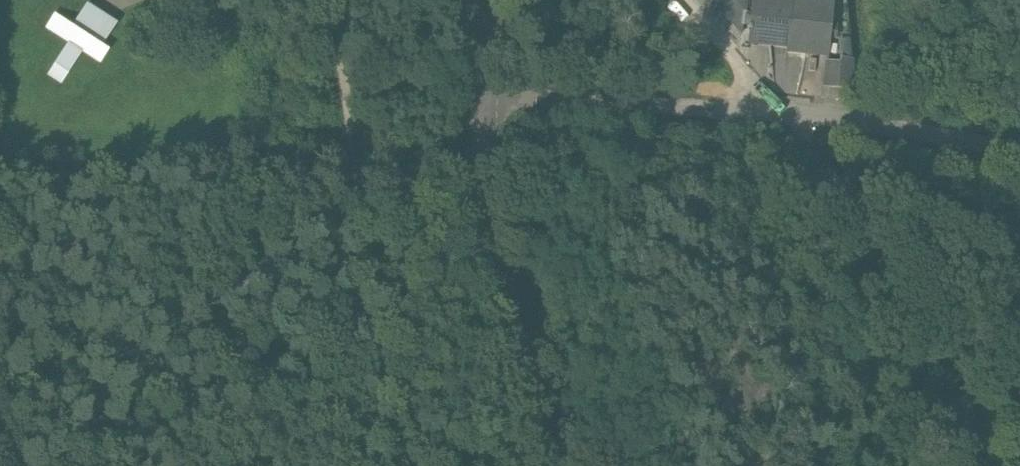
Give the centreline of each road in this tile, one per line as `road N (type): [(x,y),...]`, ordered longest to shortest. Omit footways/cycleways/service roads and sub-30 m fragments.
road 1 (track): [(61,465),(150,363),(356,190)]
road 2 (unclassified): [(566,465),(507,270),(485,104)]
road 3 (track): [(356,190),(391,266),(397,306),(362,465)]
road 4 (unclassified): [(1019,147),(746,106)]
road 5 (unclassified): [(746,106),(520,95),(485,104)]
road 6 (track): [(328,0),(356,190)]
road 7 (track): [(356,190),(458,138),(485,104)]
road 8 (residential): [(746,106),(743,61),(686,0)]

